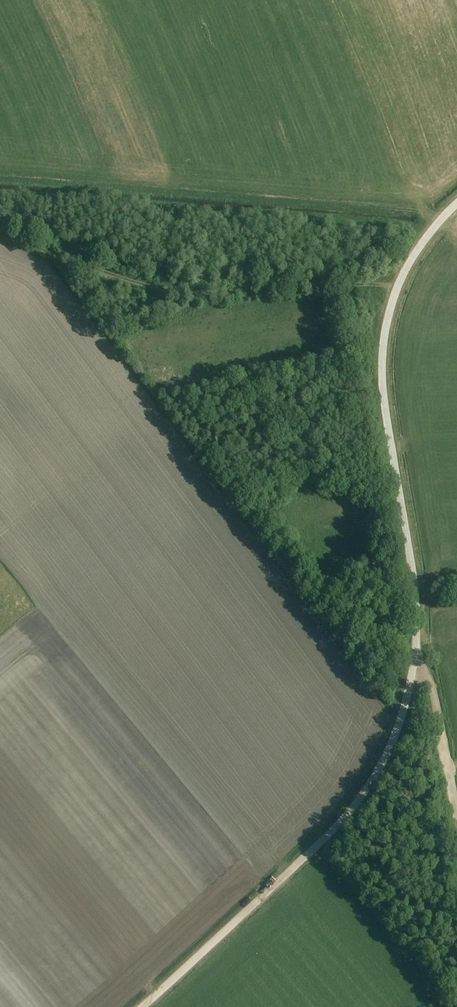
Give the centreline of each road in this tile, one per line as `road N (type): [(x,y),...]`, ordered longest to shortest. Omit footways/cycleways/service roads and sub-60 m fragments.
road 1 (unclassified): [(142,1006),(346,815),(397,730),(416,619),(383,344),(406,269),(456,203)]
road 2 (track): [(0,231),(184,289),(342,284),(395,292)]
road 3 (track): [(414,662),(431,684),(456,812)]

